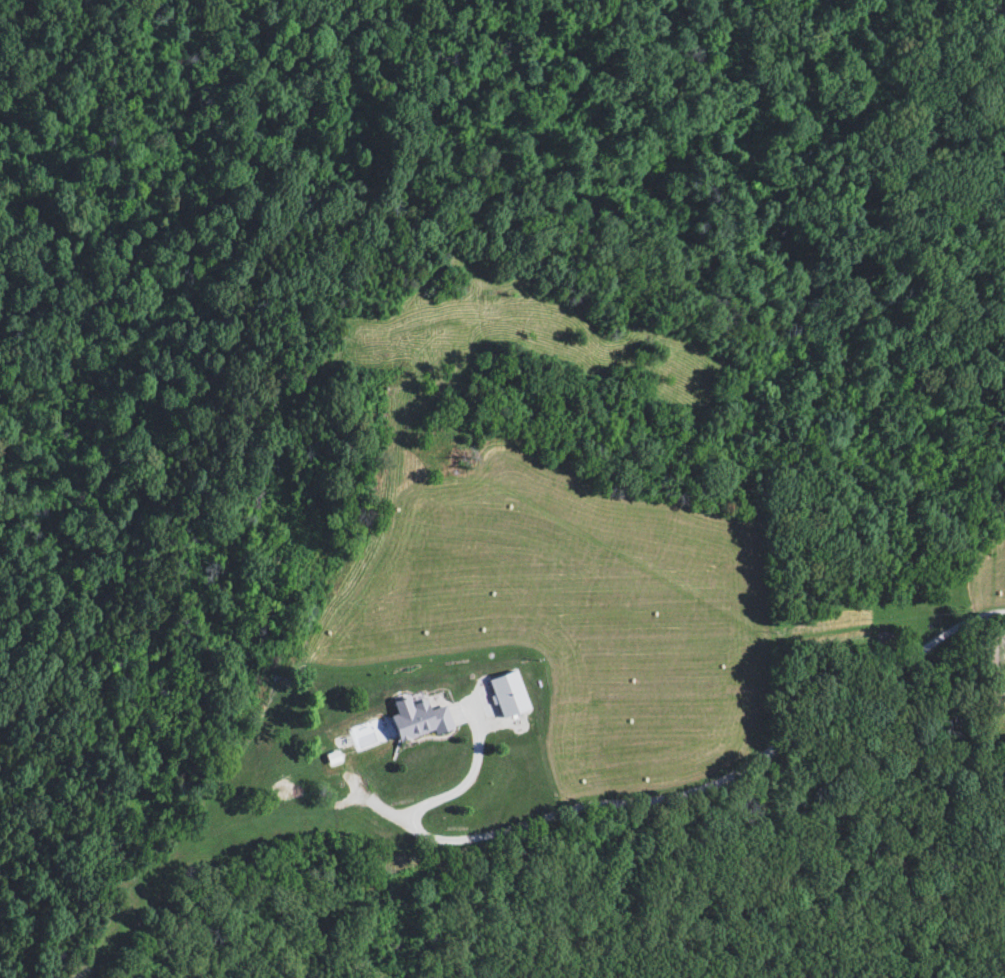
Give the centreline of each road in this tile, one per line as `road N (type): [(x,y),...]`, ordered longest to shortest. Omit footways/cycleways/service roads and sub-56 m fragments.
road 1 (residential): [(1004,615),(959,627),(914,660),(868,650),(828,657),(807,681),(797,710),(792,765),(764,794),(629,805),(503,843),(425,833),(416,821),(423,811),(476,781),(484,719)]

